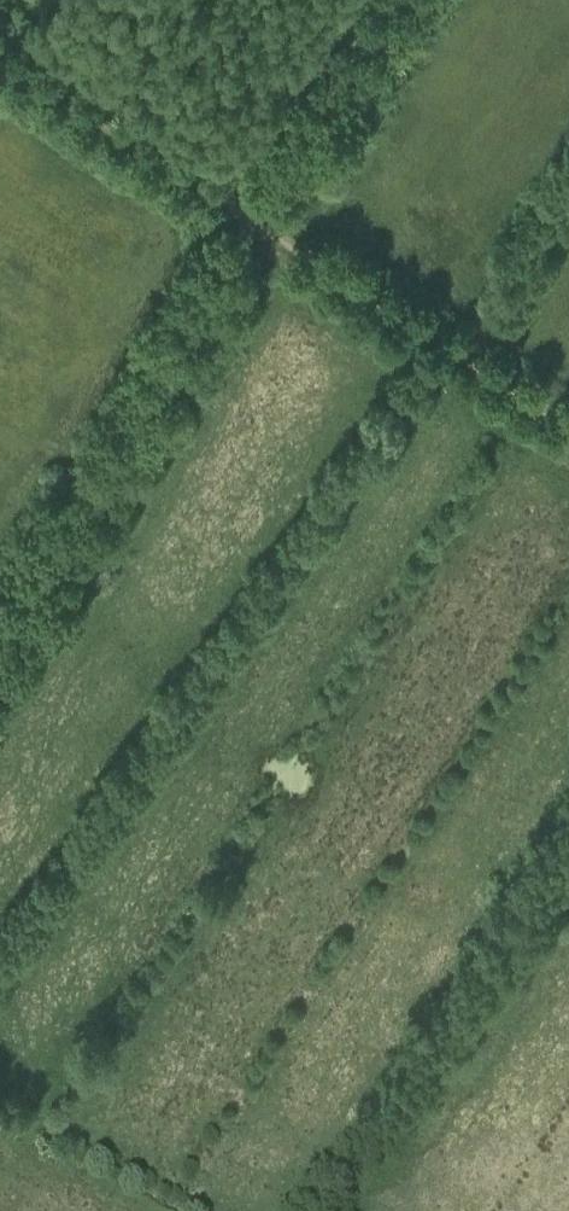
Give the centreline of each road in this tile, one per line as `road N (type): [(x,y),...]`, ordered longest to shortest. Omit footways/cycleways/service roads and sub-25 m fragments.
road 1 (track): [(389,0),(0,656)]
road 2 (track): [(0,59),(568,426)]

